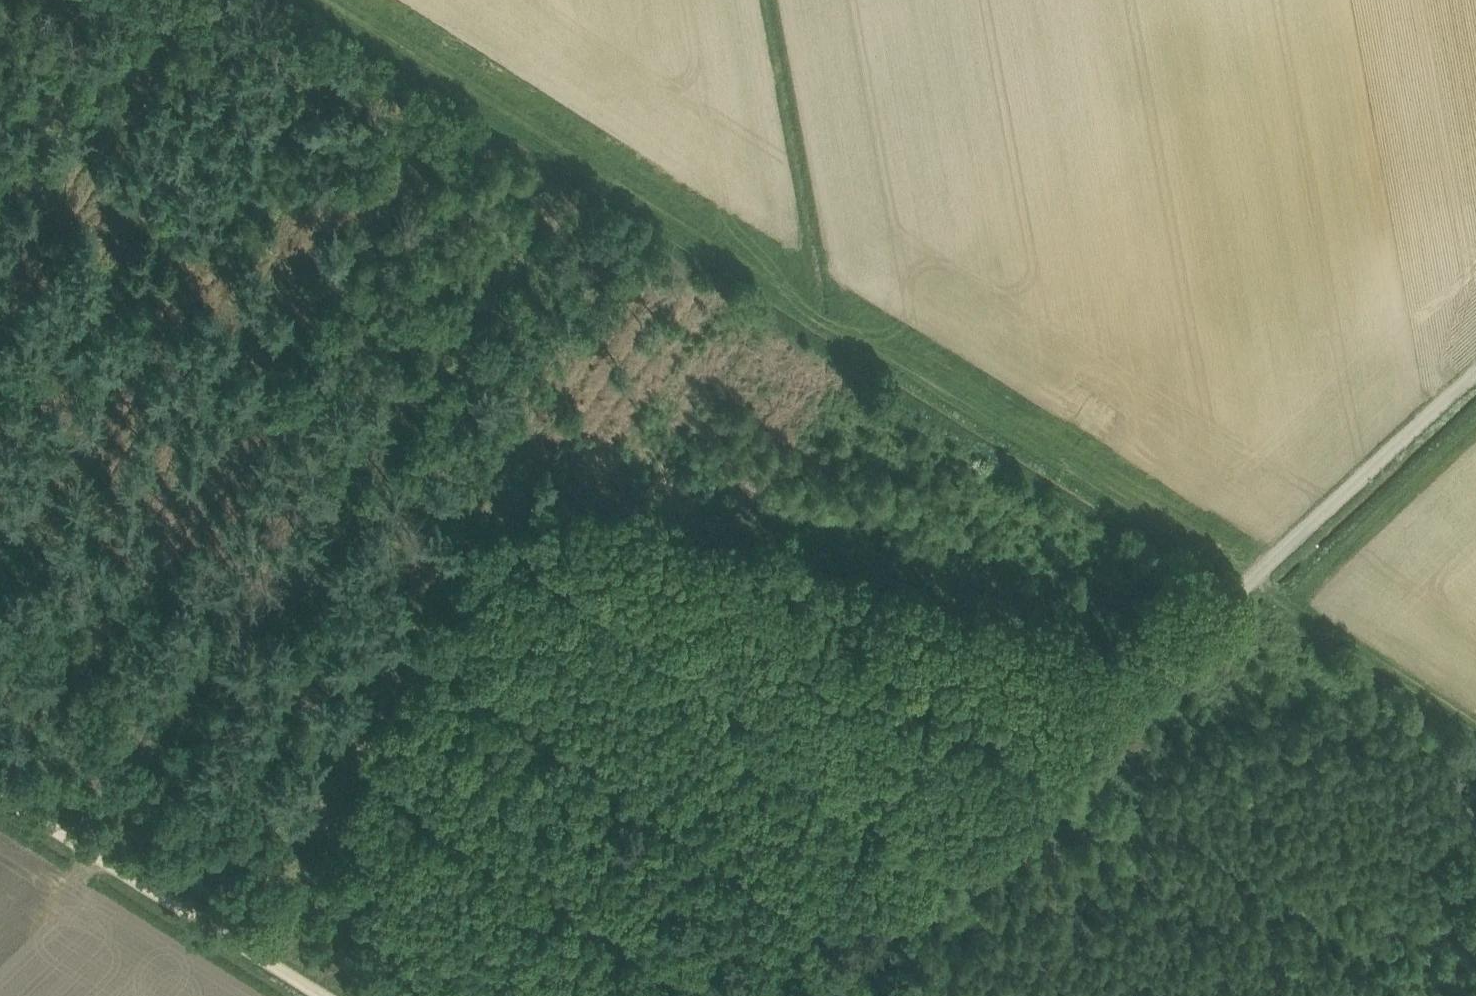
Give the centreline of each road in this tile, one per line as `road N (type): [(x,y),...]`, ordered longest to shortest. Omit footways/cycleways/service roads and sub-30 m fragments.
road 1 (track): [(820,995),(1475,386)]
road 2 (track): [(0,793),(322,995)]

